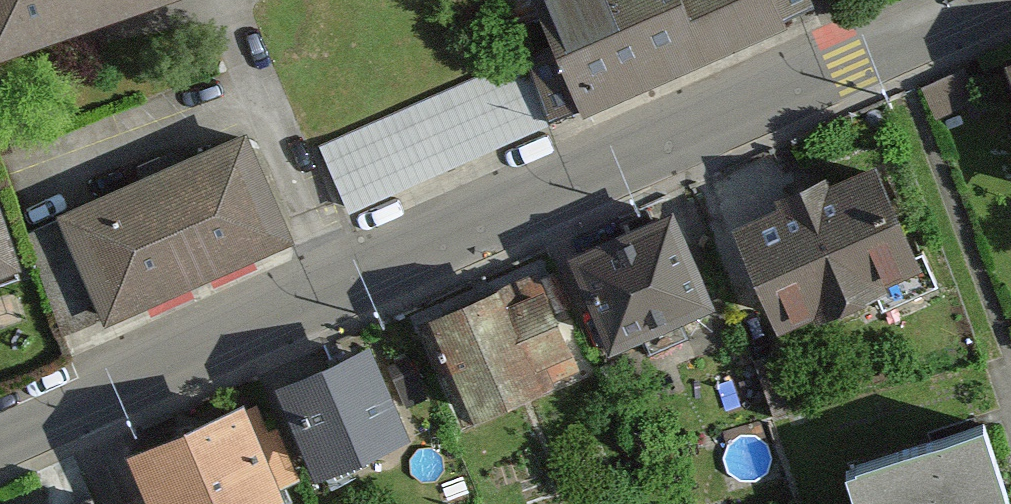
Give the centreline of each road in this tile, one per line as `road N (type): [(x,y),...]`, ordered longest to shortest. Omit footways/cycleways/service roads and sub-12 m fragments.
road 1 (tertiary): [(999,0),(0,438)]

